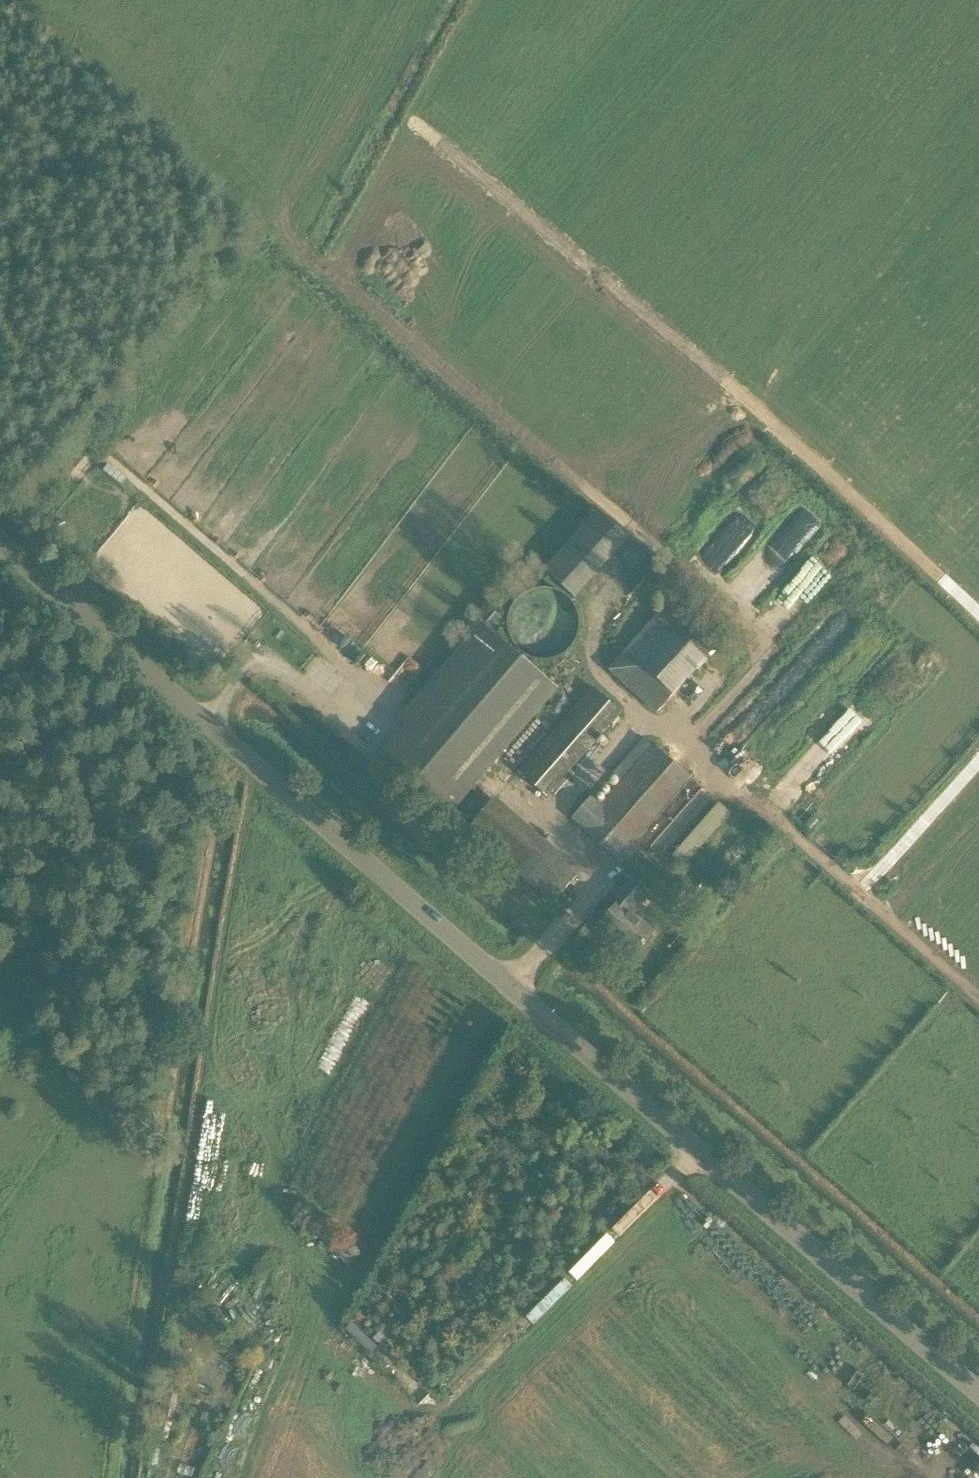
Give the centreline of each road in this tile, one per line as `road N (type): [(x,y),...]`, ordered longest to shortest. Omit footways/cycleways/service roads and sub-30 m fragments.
road 1 (unclassified): [(978,1393),(0,544)]

